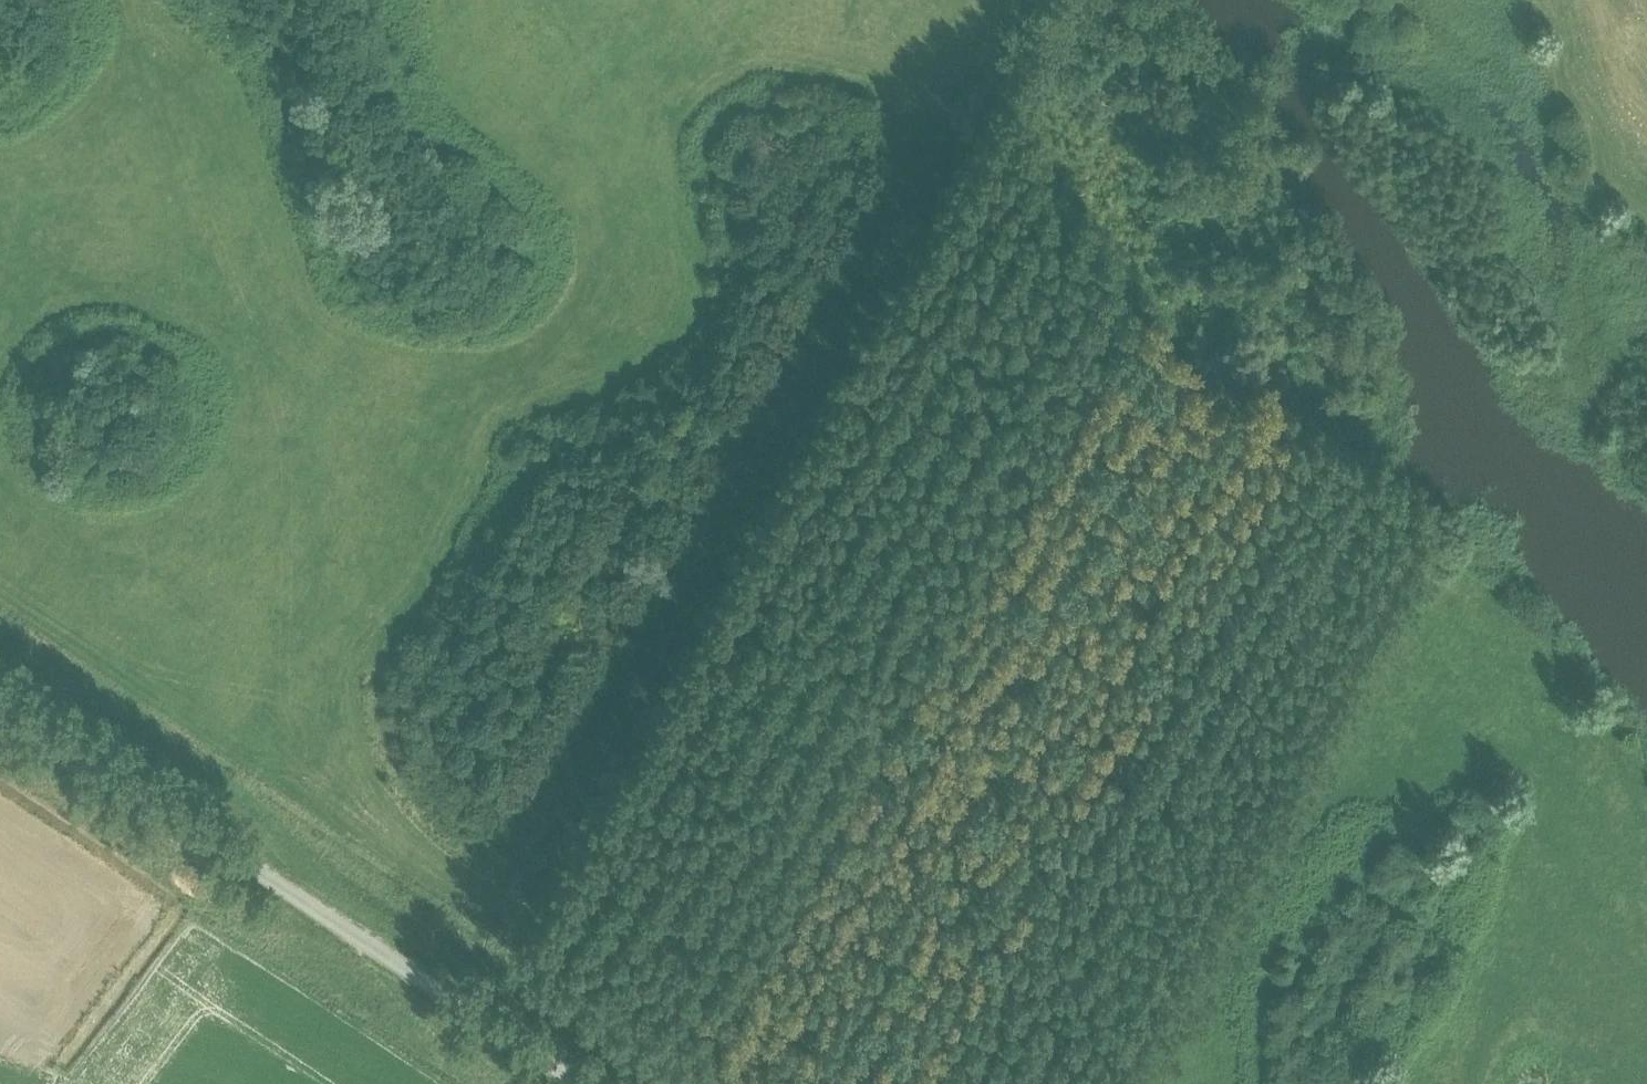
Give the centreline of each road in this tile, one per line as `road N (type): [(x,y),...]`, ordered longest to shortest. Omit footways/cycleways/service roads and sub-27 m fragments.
road 1 (unclassified): [(589,1083),(0,691)]

